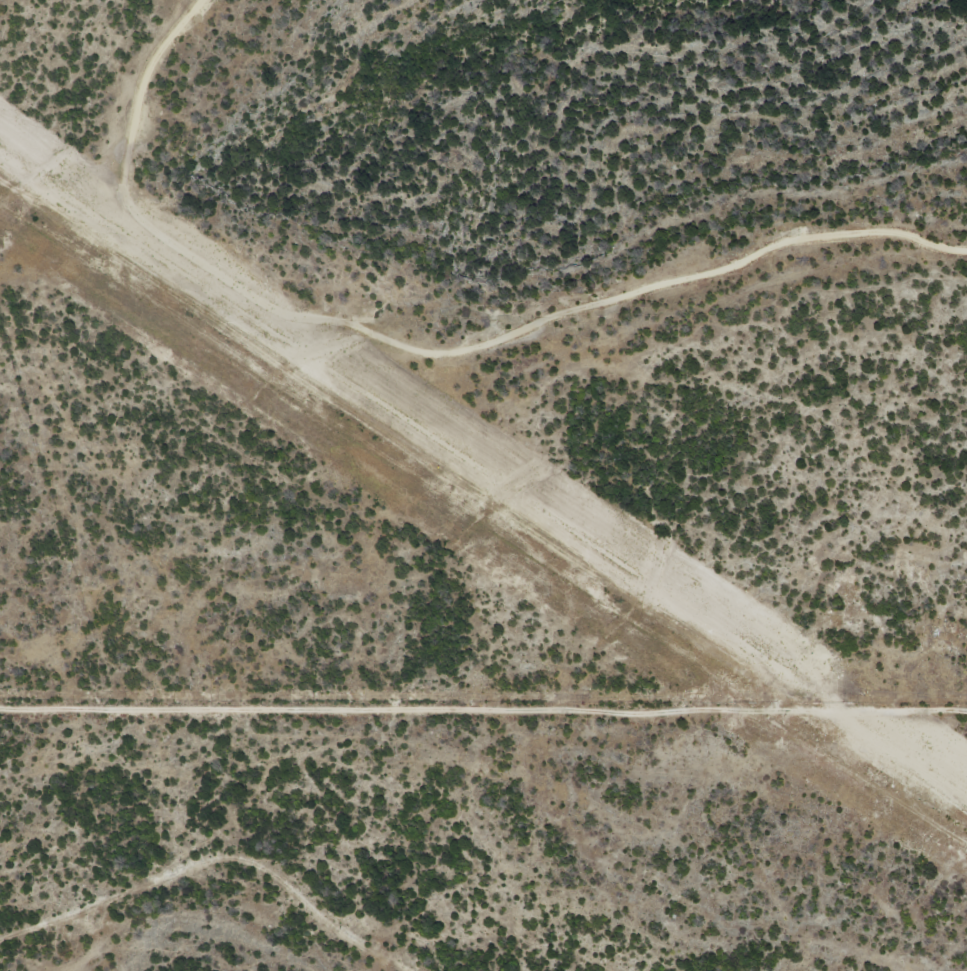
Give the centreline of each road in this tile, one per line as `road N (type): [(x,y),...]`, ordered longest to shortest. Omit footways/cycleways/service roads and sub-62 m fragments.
road 1 (residential): [(0,942),(195,865),(254,858),(356,943),(408,970)]

